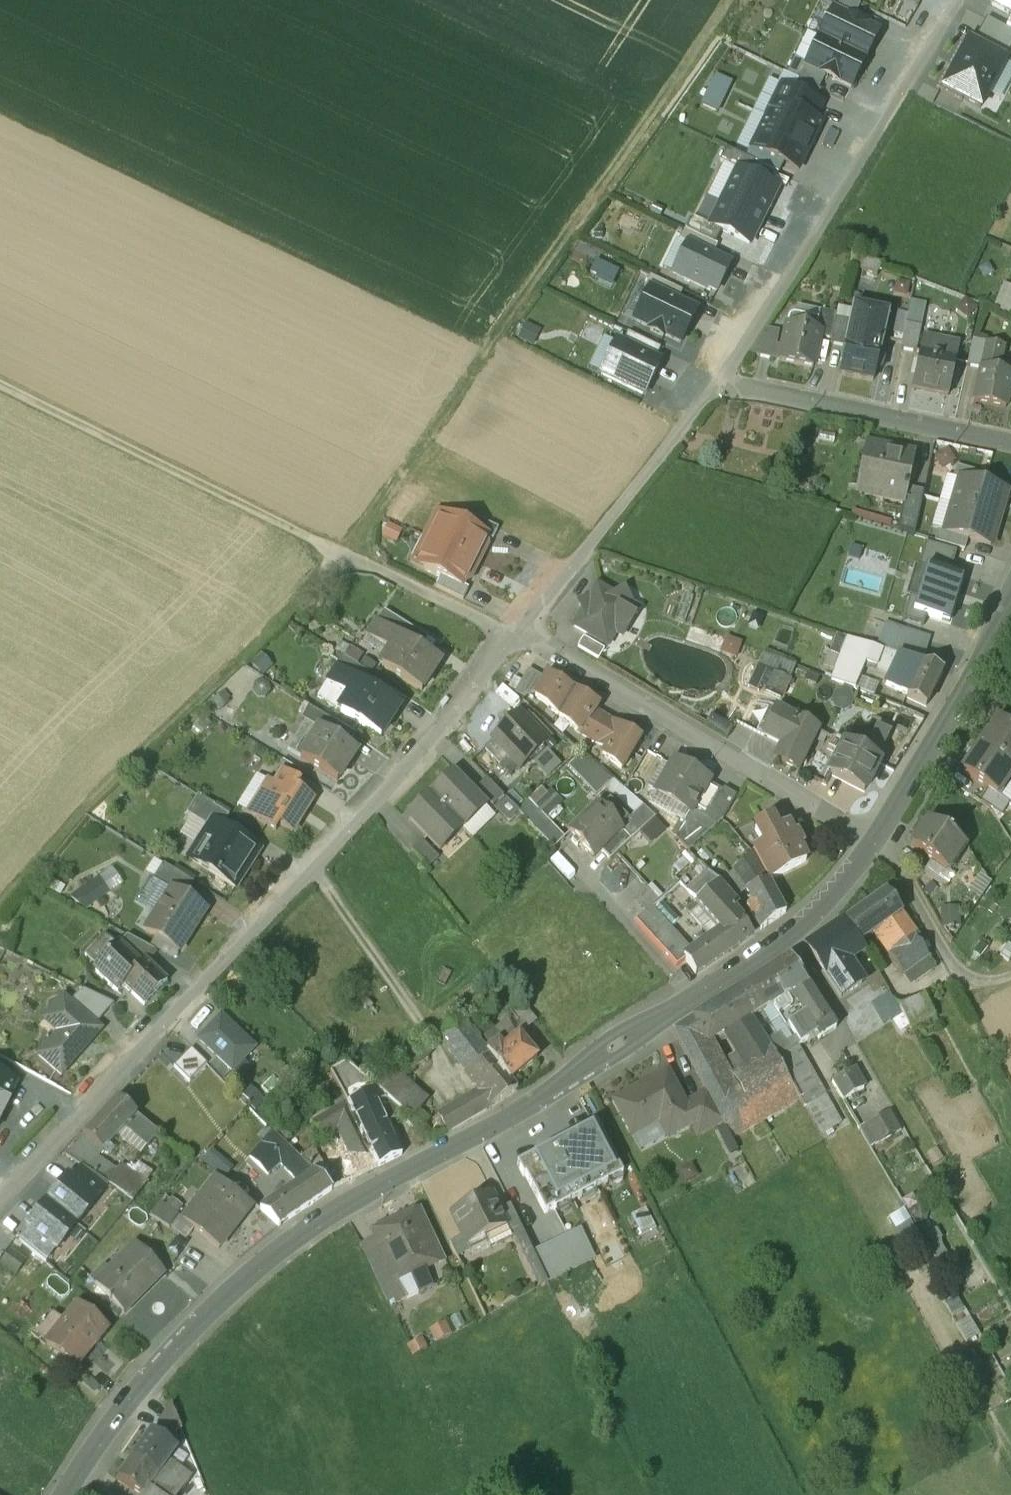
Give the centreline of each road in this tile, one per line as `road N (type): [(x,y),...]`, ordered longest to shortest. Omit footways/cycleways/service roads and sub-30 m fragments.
road 1 (track): [(0,908),(87,801),(344,555),(726,0)]
road 2 (residential): [(61,1494),(181,1339),(299,1230),(460,1143),(772,948),(874,841)]
road 3 (residential): [(0,1201),(448,721),(519,625)]
road 4 (track): [(0,392),(508,638)]
road 5 (unclassified): [(715,382),(956,0)]
road 6 (residential): [(874,841),(519,625)]
road 7 (unclassified): [(519,625),(715,382)]
road 8 (residential): [(715,382),(1010,445)]
road 9 (residential): [(874,841),(1010,596)]
road 10 (track): [(463,1085),(310,868)]
road 11 (track): [(874,841),(897,865),(962,974),(1010,978)]

